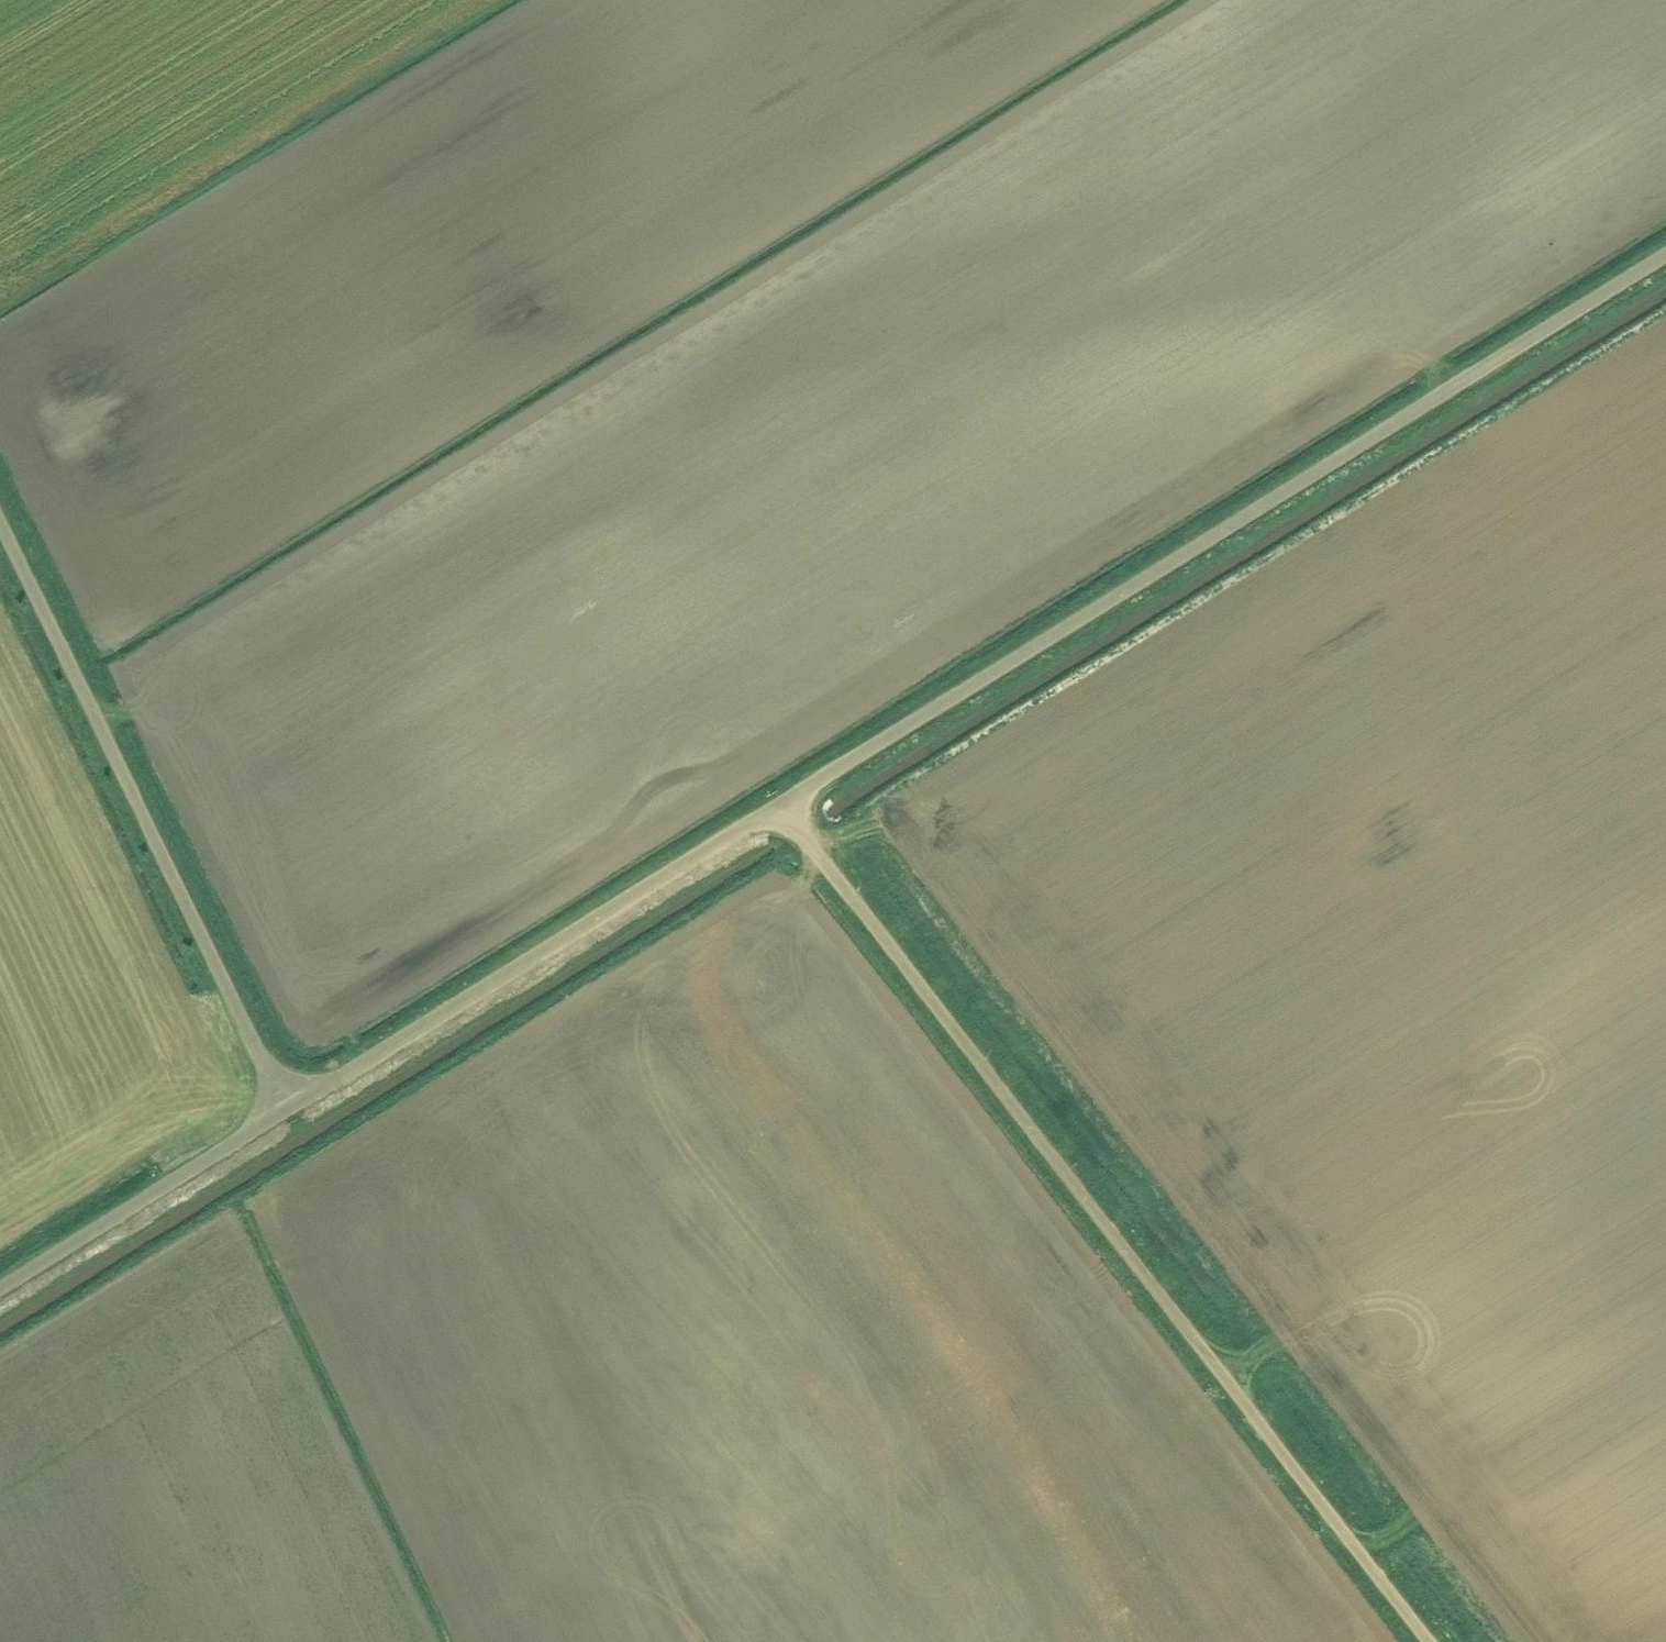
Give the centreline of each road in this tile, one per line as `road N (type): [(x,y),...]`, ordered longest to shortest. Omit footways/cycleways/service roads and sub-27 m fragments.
road 1 (unclassified): [(1430,1641),(780,805)]
road 2 (unclassified): [(780,805),(1665,257)]
road 3 (unclassified): [(286,1109),(0,529)]
road 4 (unclassified): [(286,1109),(780,805)]
road 5 (unclassified): [(0,1292),(286,1109)]

